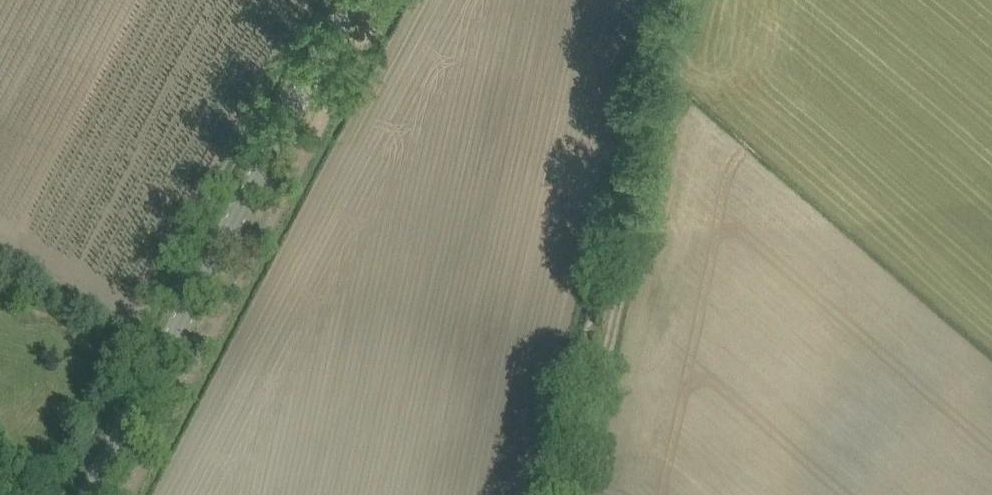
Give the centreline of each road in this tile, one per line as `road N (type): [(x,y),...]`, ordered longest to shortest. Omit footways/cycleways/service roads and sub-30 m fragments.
road 1 (tertiary): [(91,494),(350,0)]
road 2 (track): [(681,0),(569,494)]

